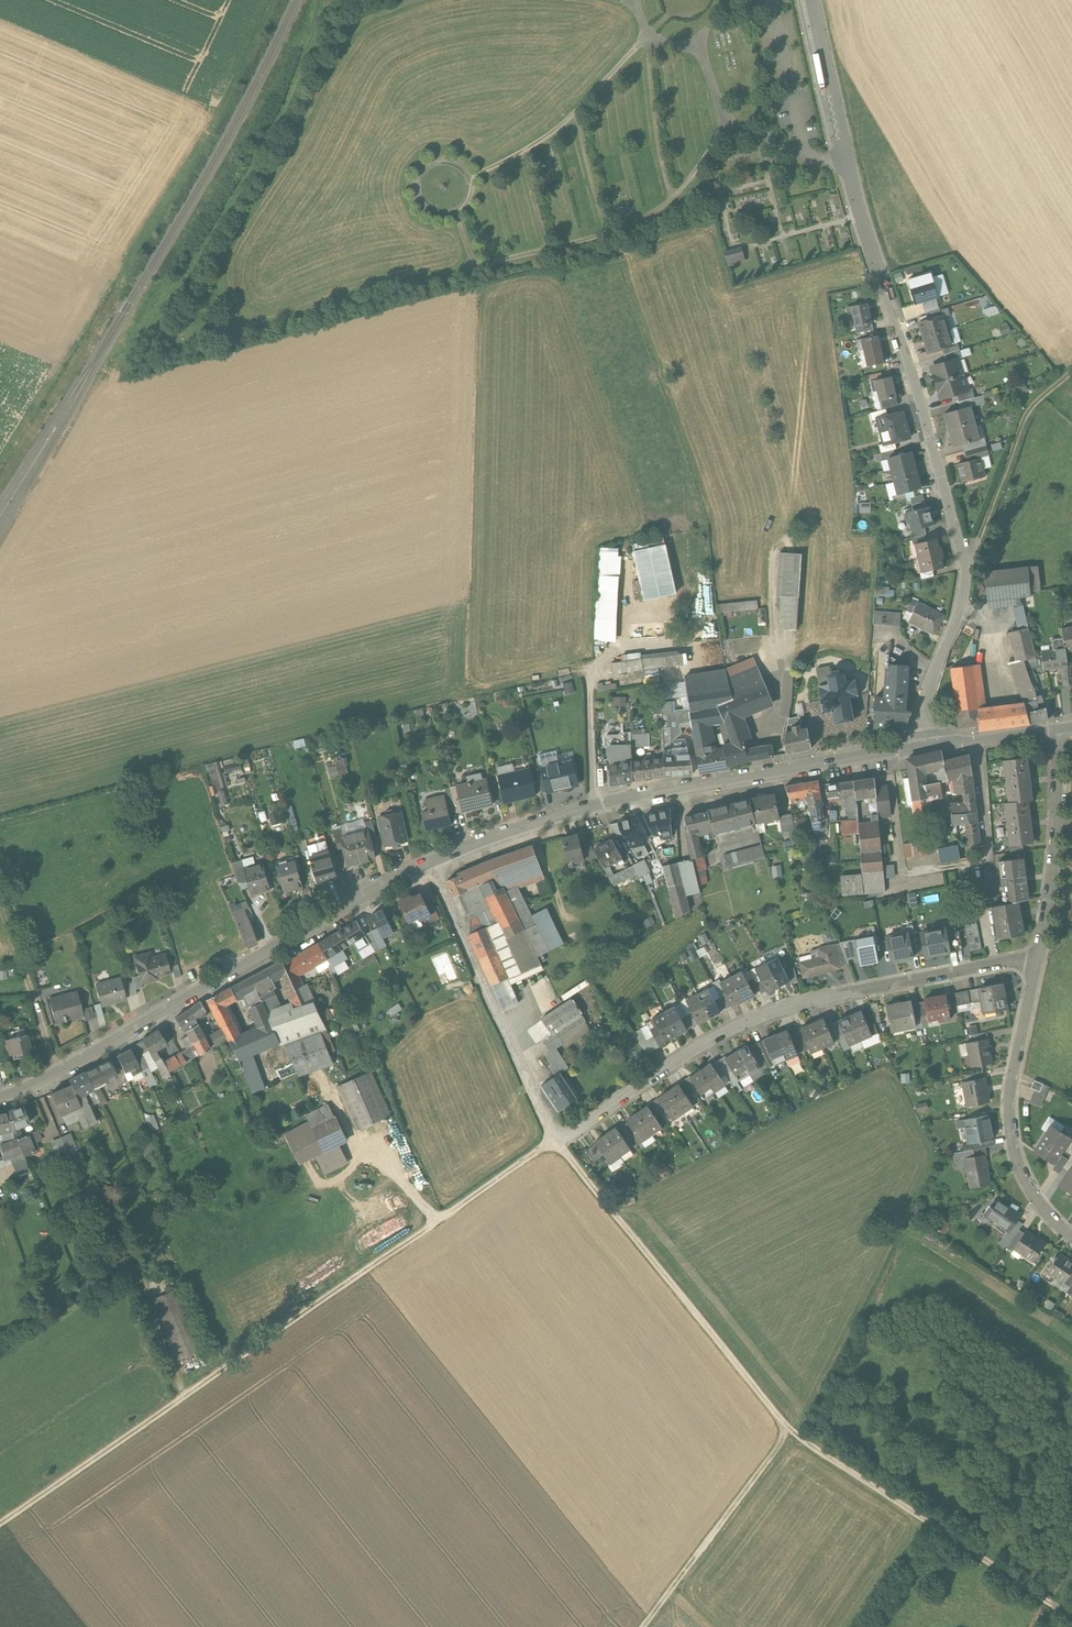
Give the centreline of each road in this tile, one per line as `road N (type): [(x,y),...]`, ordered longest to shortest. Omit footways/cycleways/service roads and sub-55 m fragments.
road 1 (track): [(0,1523),(558,1144),(788,1431),(1071,1618)]
road 2 (tertiary): [(814,0),(854,186),(966,573),(913,744)]
road 3 (residential): [(558,1144),(735,1028),(831,997),(1038,958)]
road 4 (residential): [(430,862),(594,808),(913,744)]
road 5 (residential): [(0,1098),(59,1074),(430,862)]
road 6 (residential): [(558,1144),(430,862)]
road 7 (residential): [(1071,1238),(1034,1196),(1010,1119),(1038,958)]
road 8 (track): [(645,1626),(788,1431)]
road 9 (track): [(1071,372),(1026,412),(966,573)]
road 10 (residential): [(1038,958),(1054,866),(1059,728)]
road 11 (residential): [(975,740),(988,860),(893,882)]
road 12 (track): [(59,1074),(0,895)]

